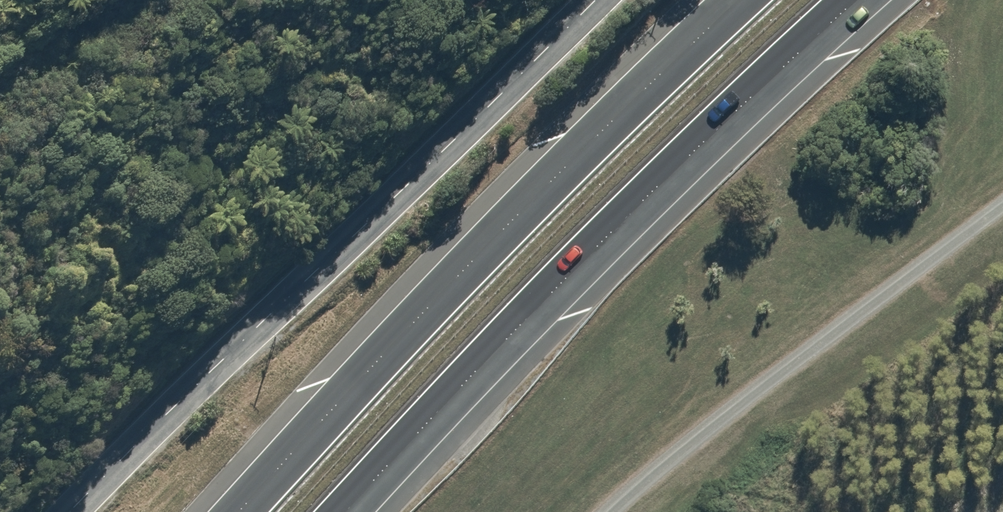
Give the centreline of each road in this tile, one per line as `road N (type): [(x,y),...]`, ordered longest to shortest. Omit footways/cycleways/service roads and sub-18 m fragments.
road 1 (unclassified): [(69,511),(599,0)]
road 2 (trunk): [(868,0),(740,112),(355,511)]
road 3 (trunk): [(240,511),(746,0)]

